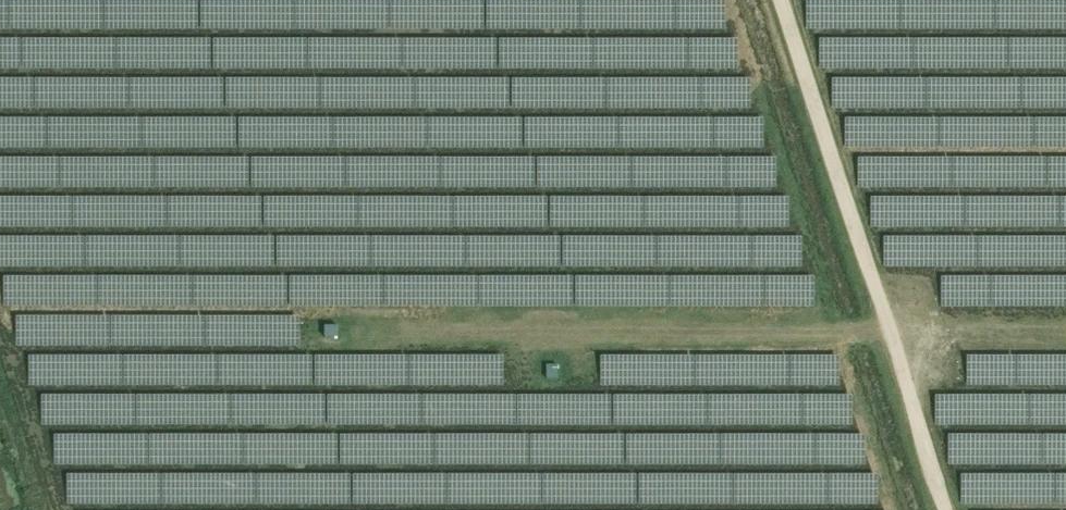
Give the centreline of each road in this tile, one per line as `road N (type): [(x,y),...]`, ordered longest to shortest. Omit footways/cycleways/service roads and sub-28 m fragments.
road 1 (track): [(372,326),(1065,331)]
road 2 (track): [(953,509),(785,0)]

